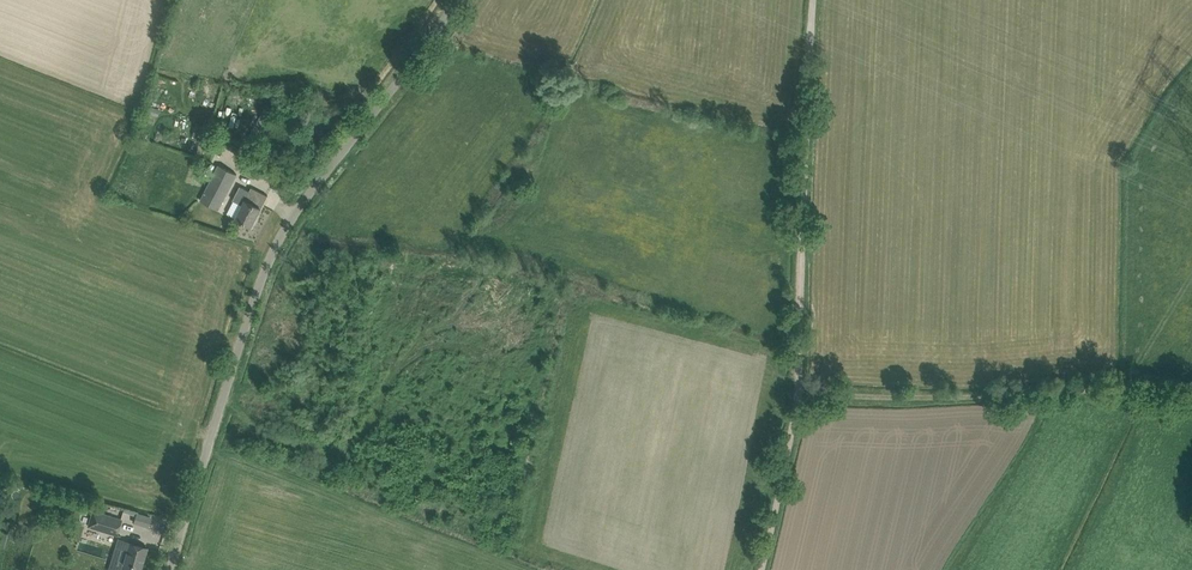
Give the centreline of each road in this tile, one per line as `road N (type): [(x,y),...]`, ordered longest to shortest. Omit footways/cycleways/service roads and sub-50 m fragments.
road 1 (unclassified): [(170,569),(270,246),(455,0)]
road 2 (track): [(812,0),(799,394)]
road 3 (track): [(799,394),(923,398),(1100,387),(1191,393)]
road 4 (track): [(762,569),(799,394)]

